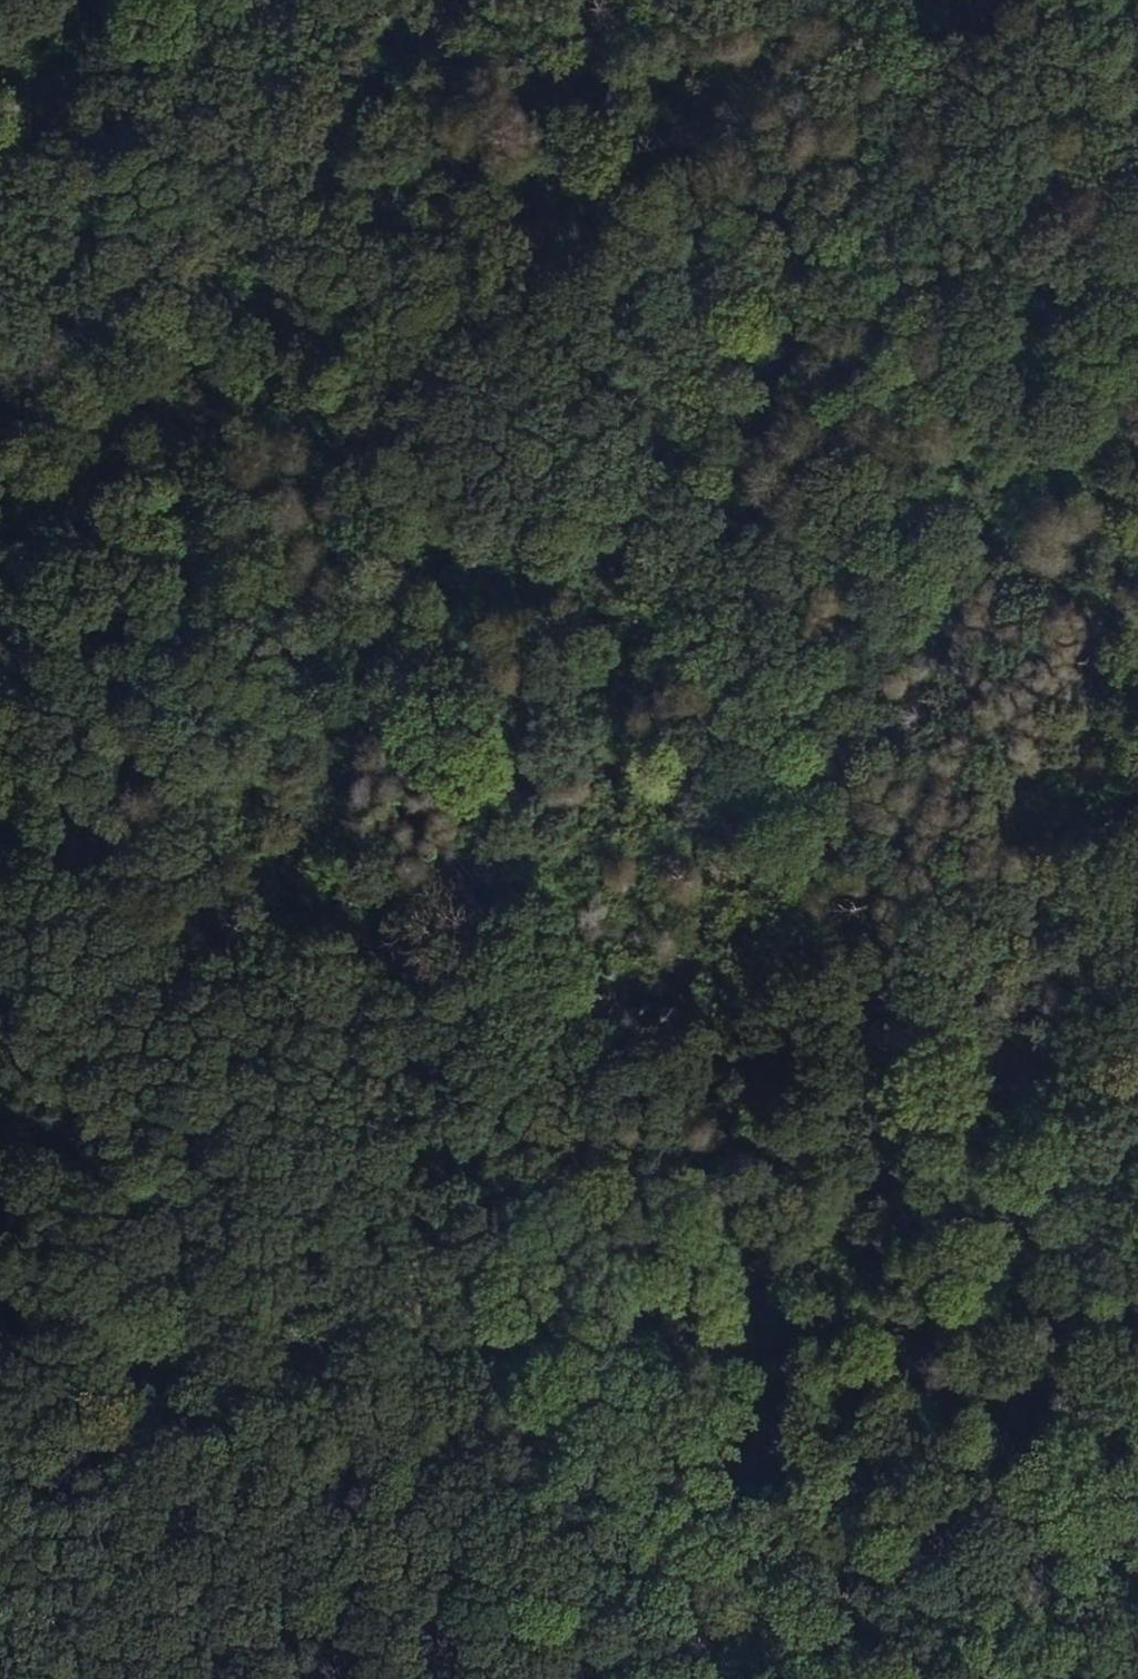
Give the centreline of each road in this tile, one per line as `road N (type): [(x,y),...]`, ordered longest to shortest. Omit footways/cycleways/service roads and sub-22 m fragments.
road 1 (track): [(601,0),(797,1338)]
road 2 (track): [(0,1359),(1137,1331)]

